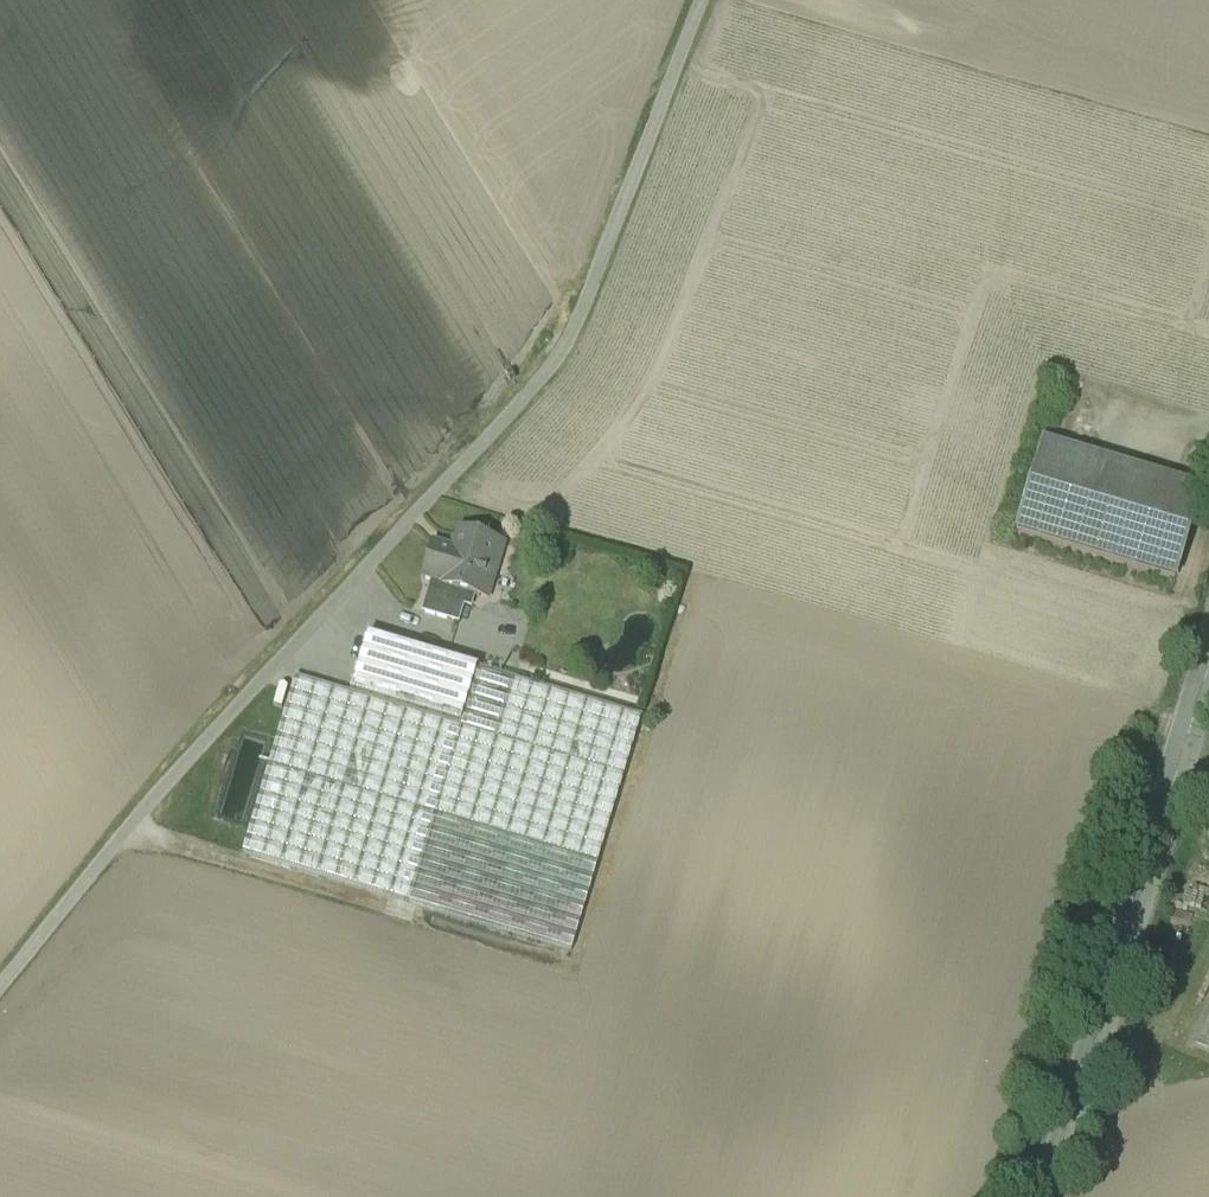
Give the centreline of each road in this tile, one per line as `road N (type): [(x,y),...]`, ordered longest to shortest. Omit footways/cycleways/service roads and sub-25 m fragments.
road 1 (unclassified): [(0,991),(541,381),(587,310),(705,0)]
road 2 (tertiary): [(1044,1196),(1208,668)]

